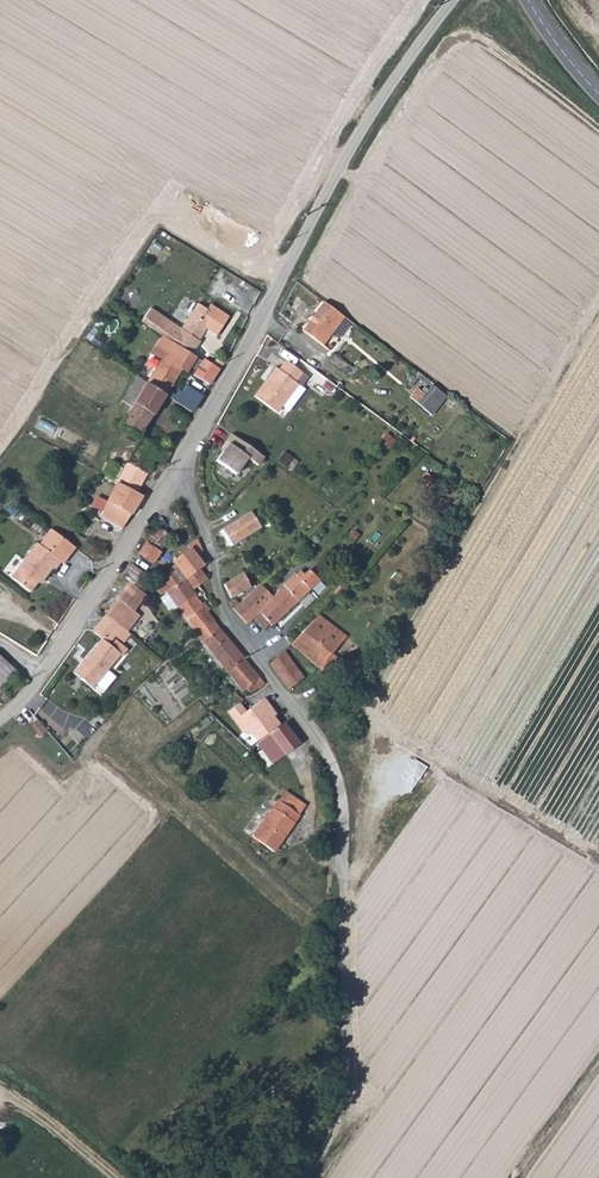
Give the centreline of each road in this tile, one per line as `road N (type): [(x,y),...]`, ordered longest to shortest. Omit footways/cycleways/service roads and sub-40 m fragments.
road 1 (unclassified): [(454,0),(345,161),(248,351),(126,555),(31,693),(0,722)]
road 2 (track): [(306,1177),(327,1155),(346,1080),(343,886)]
road 3 (track): [(0,1088),(107,1177)]
road 4 (tertiary): [(598,97),(526,0)]

